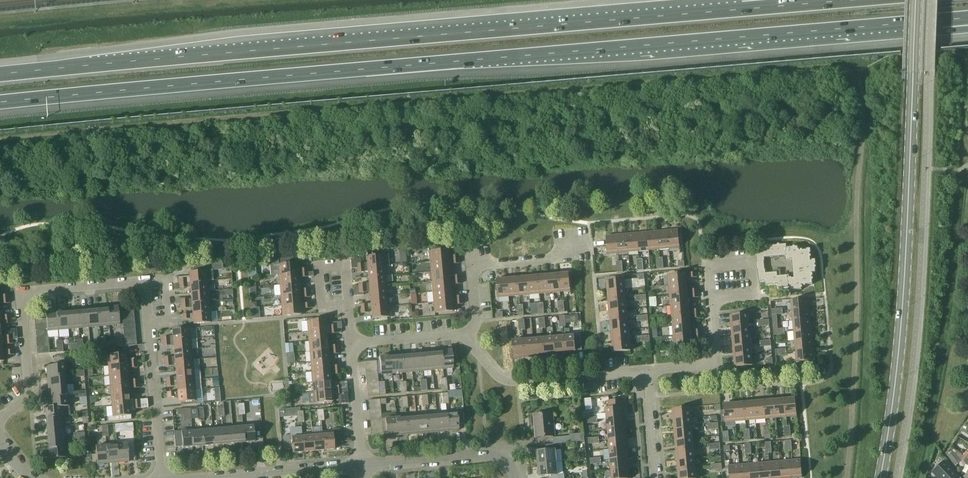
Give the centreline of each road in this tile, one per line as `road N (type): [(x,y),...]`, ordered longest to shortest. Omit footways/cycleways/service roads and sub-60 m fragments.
road 1 (motorway): [(0,102),(967,18)]
road 2 (motorway): [(858,0),(0,75)]
road 3 (secondary): [(882,477),(898,386),(916,0)]
road 4 (residential): [(141,288),(30,292),(21,300),(28,394),(0,418)]
road 5 (residential): [(647,372),(519,380),(497,369),(469,334)]
road 6 (residential): [(469,334),(486,260),(593,250)]
road 7 (residential): [(358,467),(487,455),(511,466),(516,477)]
road 8 (residential): [(161,477),(147,322)]
road 9 (residential): [(647,372),(720,365),(714,301)]
road 10 (residential): [(229,477),(358,467)]

